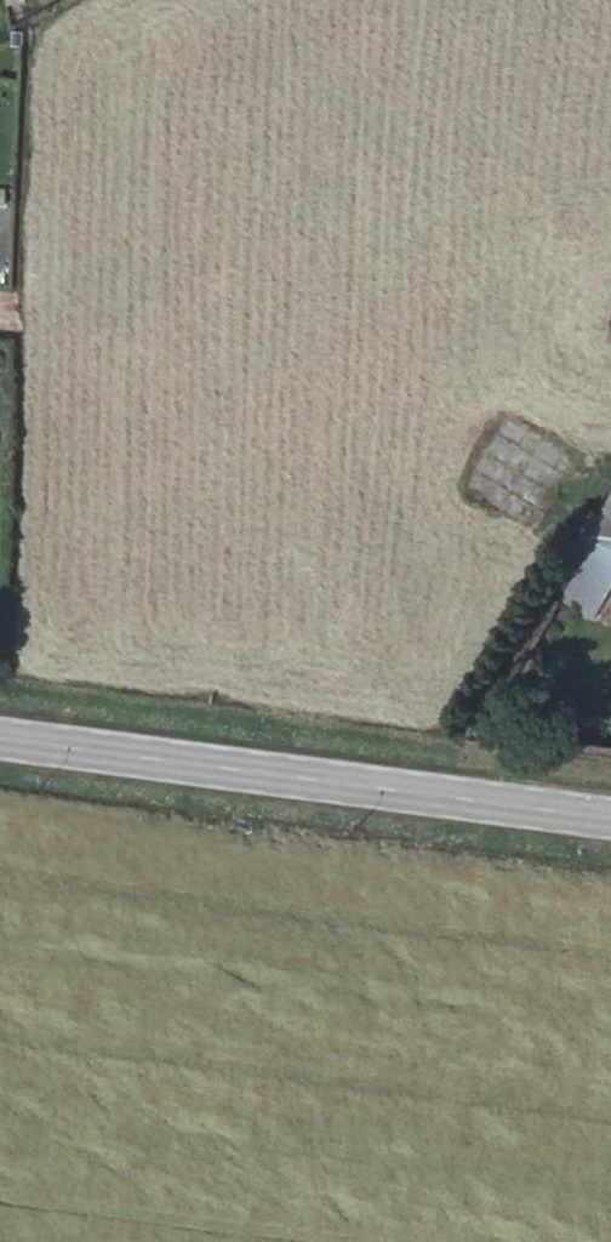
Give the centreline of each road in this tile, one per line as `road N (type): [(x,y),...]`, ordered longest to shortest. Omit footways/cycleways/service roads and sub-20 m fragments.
road 1 (primary): [(0,740),(610,818)]

